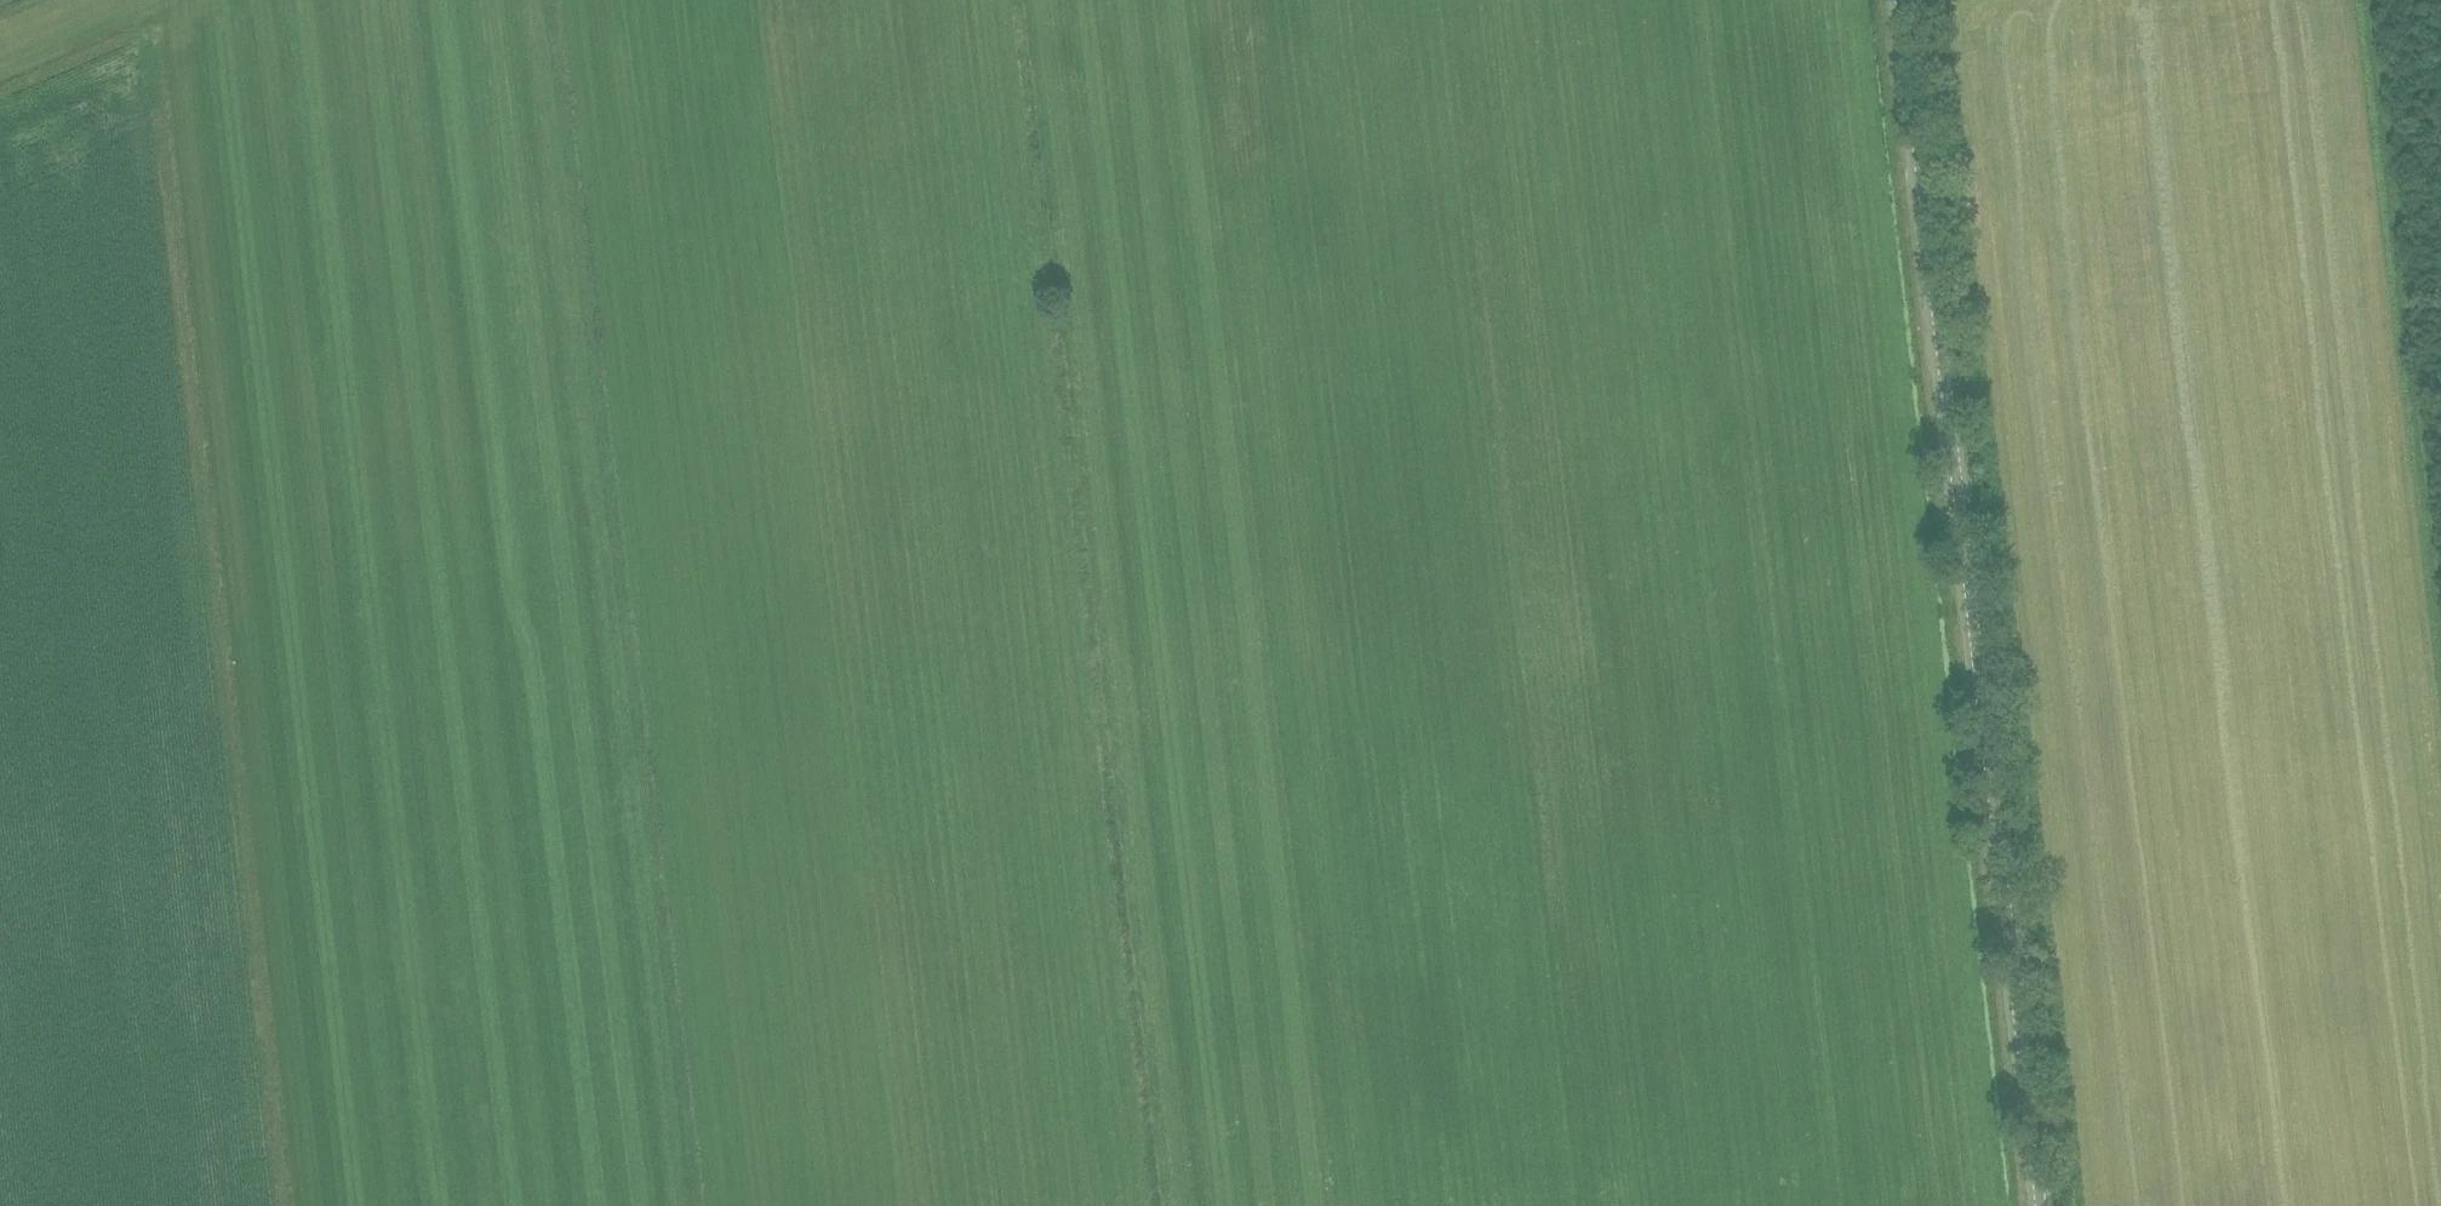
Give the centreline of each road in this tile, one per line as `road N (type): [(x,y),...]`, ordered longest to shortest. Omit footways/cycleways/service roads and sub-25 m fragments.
road 1 (tertiary): [(2040,1205),(1901,0)]

